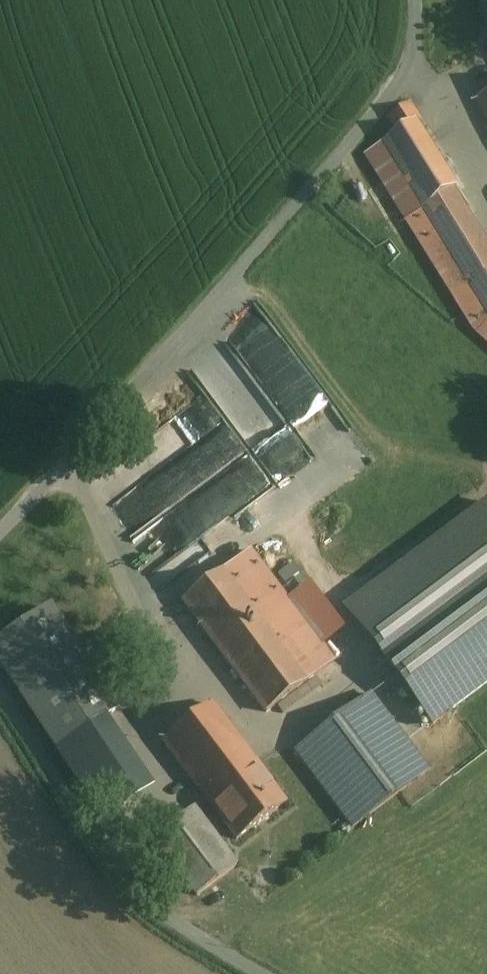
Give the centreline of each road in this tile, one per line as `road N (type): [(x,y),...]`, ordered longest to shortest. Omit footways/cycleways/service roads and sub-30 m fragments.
road 1 (unclassified): [(0,525),(351,132),(408,44),(408,0)]
road 2 (unclassified): [(0,703),(123,895),(243,973)]

